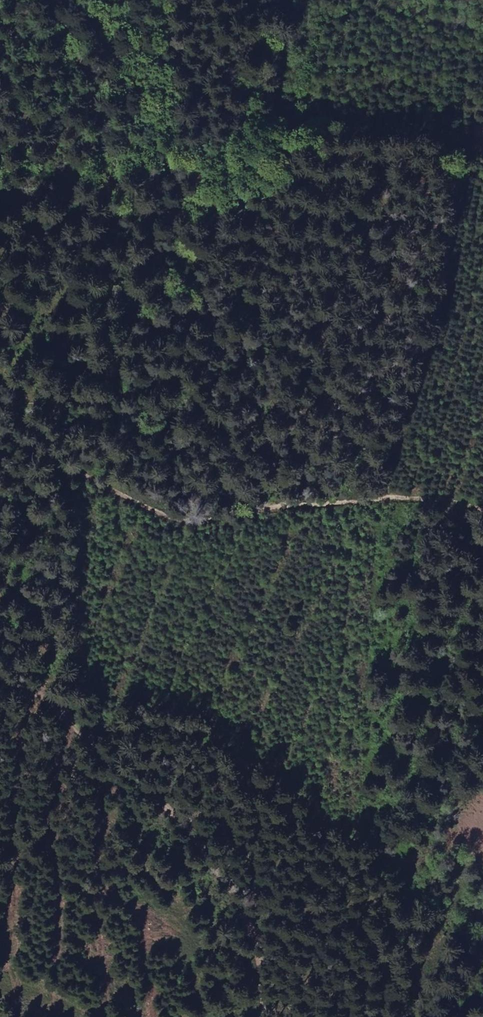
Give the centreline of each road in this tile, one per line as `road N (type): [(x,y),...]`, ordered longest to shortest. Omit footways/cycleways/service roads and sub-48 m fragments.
road 1 (track): [(0,431),(196,522),(426,497),(482,513)]
road 2 (track): [(0,673),(115,759),(169,813),(231,897),(258,952),(263,1016)]

